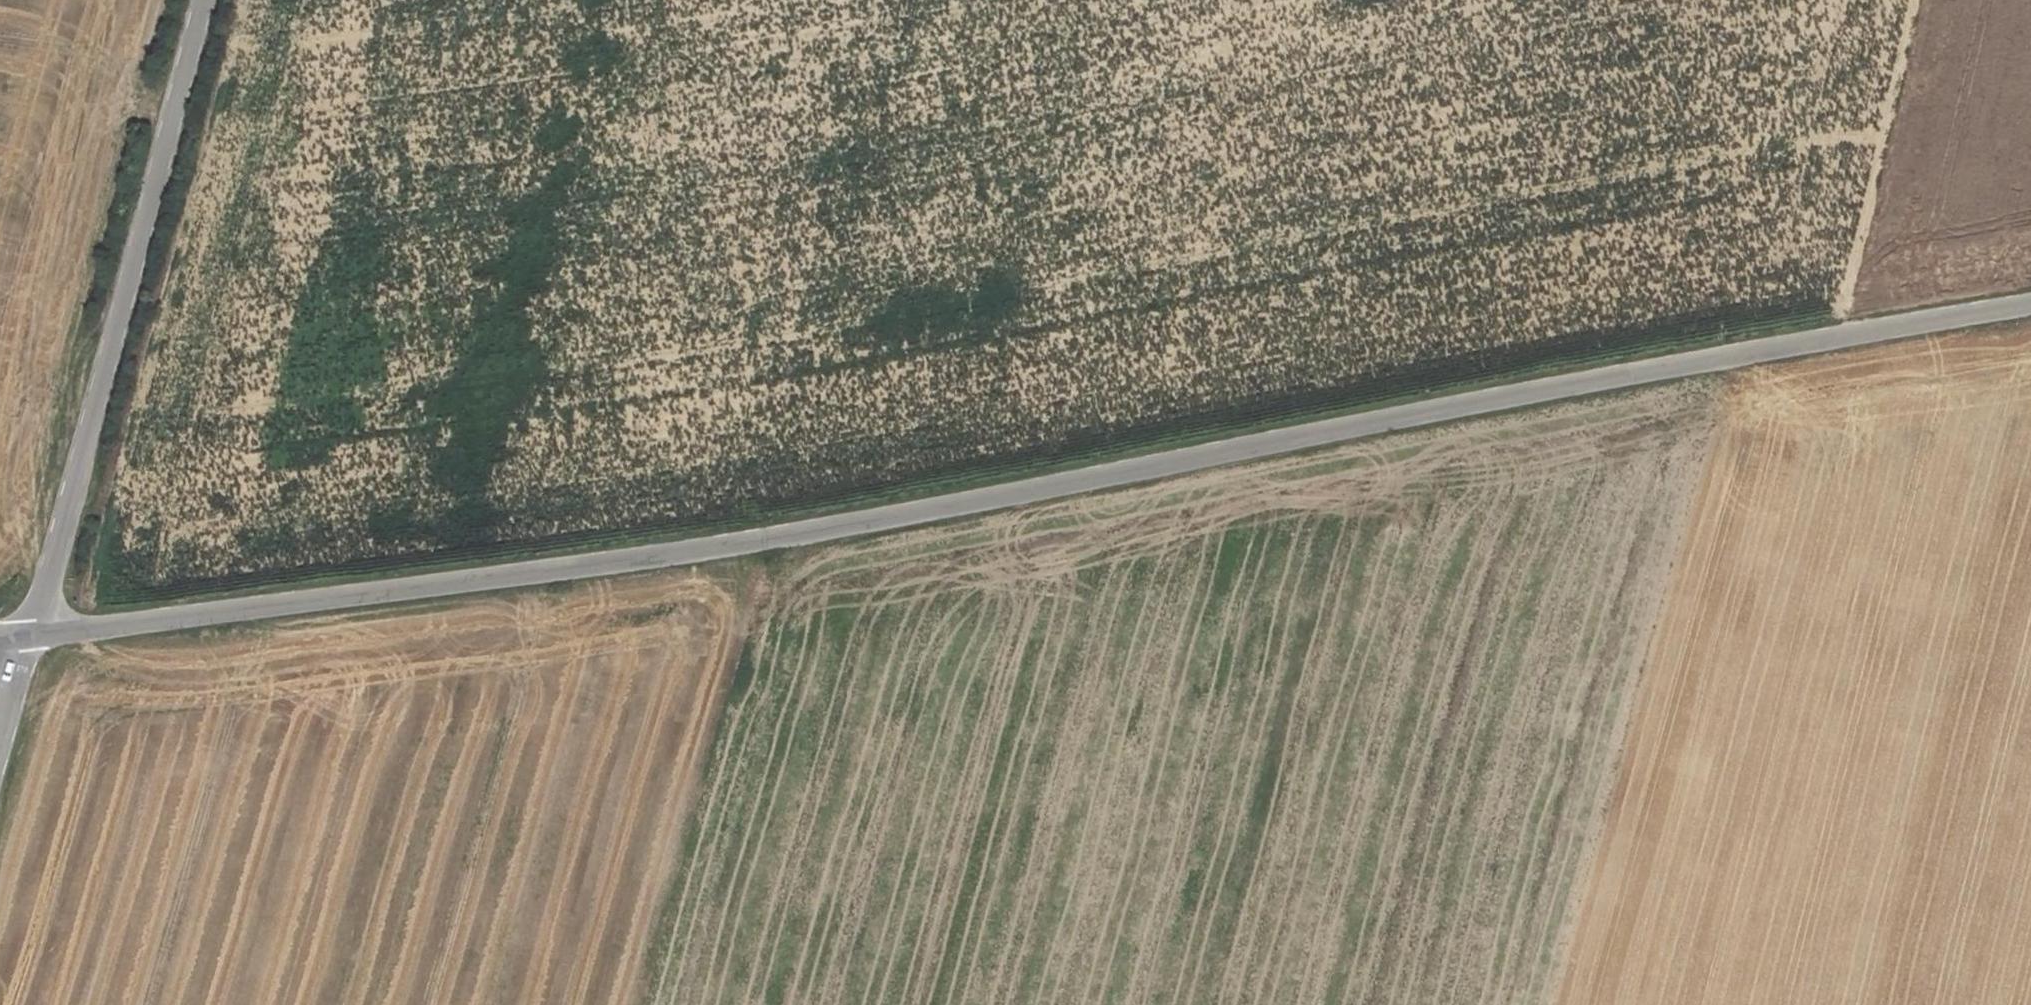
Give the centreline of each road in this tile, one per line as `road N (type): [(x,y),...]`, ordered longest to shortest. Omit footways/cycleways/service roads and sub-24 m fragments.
road 1 (unclassified): [(30,636),(770,533),(2030,300)]
road 2 (unclassified): [(30,636),(201,0)]

